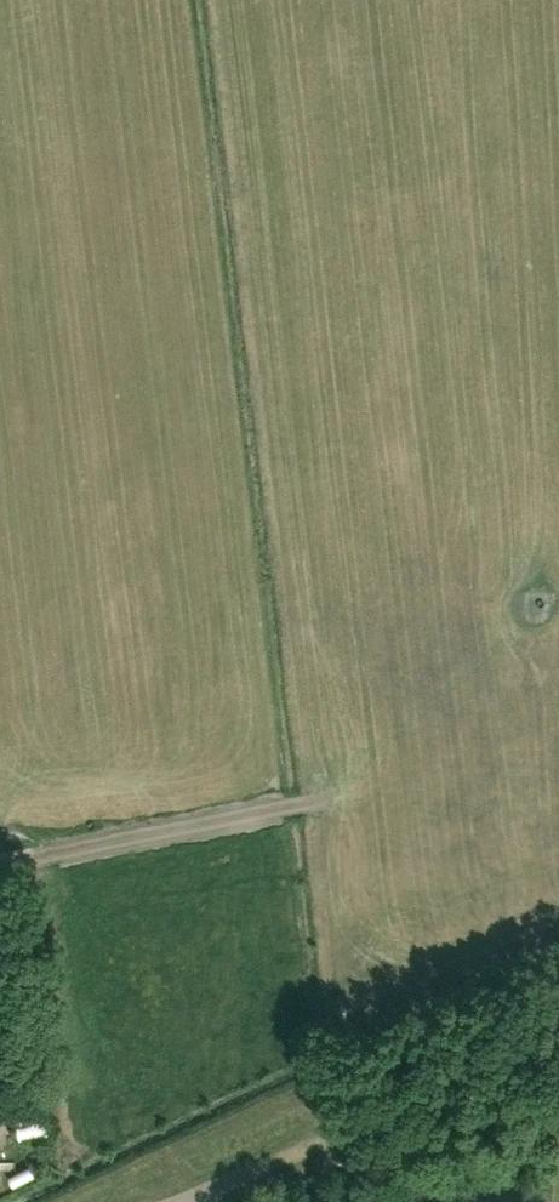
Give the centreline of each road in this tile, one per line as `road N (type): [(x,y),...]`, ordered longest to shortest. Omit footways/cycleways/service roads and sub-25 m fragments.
road 1 (residential): [(172,1201),(350,1128)]

